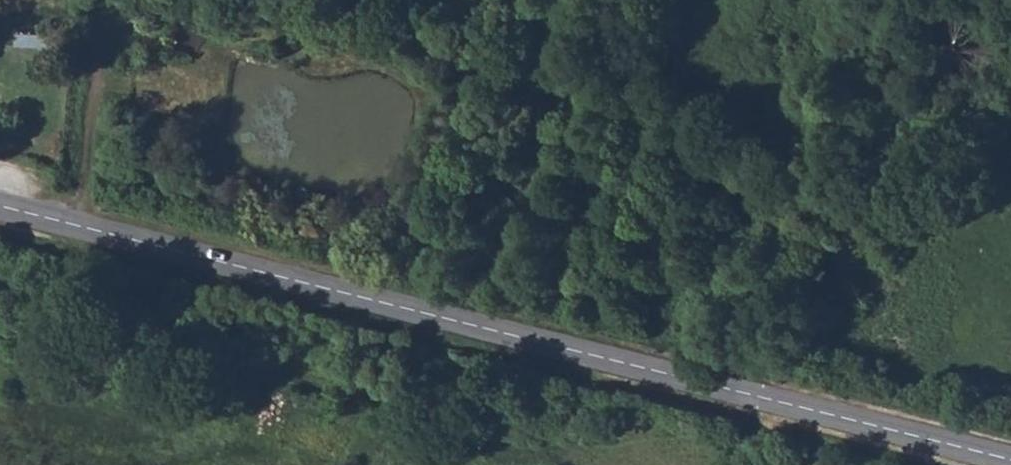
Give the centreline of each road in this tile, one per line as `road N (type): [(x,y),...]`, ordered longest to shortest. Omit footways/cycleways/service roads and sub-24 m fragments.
road 1 (secondary): [(0,204),(1010,460)]
road 2 (track): [(731,389),(766,322),(1010,102)]
road 3 (track): [(100,0),(76,224)]

